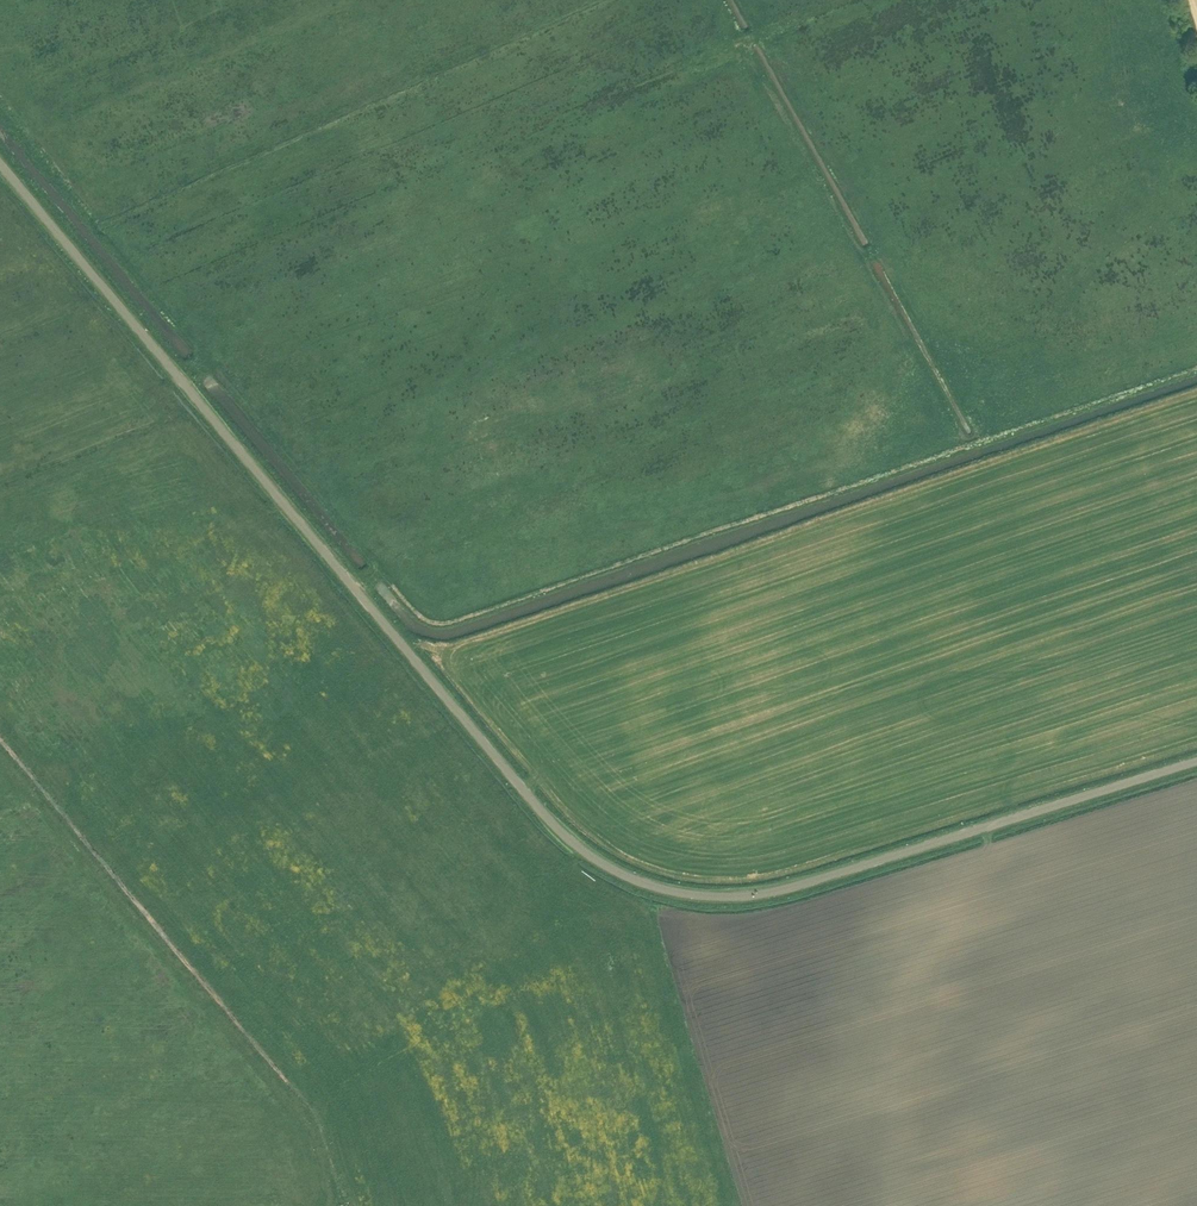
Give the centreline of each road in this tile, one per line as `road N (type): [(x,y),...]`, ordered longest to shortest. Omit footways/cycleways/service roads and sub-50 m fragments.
road 1 (unclassified): [(1196,760),(757,893),(697,894),(633,878),(577,846),(512,777),(0,162)]

